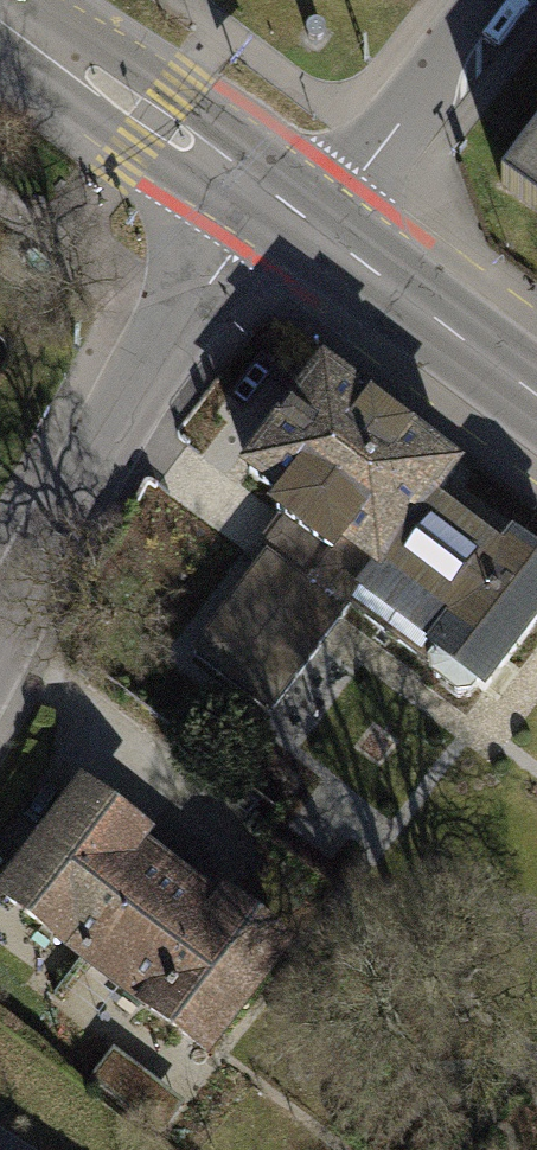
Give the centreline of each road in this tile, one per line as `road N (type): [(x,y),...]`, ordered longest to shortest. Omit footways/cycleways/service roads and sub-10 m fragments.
road 1 (residential): [(0,648),(139,395),(269,202)]
road 2 (primary): [(0,12),(269,202)]
road 3 (residential): [(313,232),(495,0)]
road 4 (primary): [(313,232),(536,399)]

